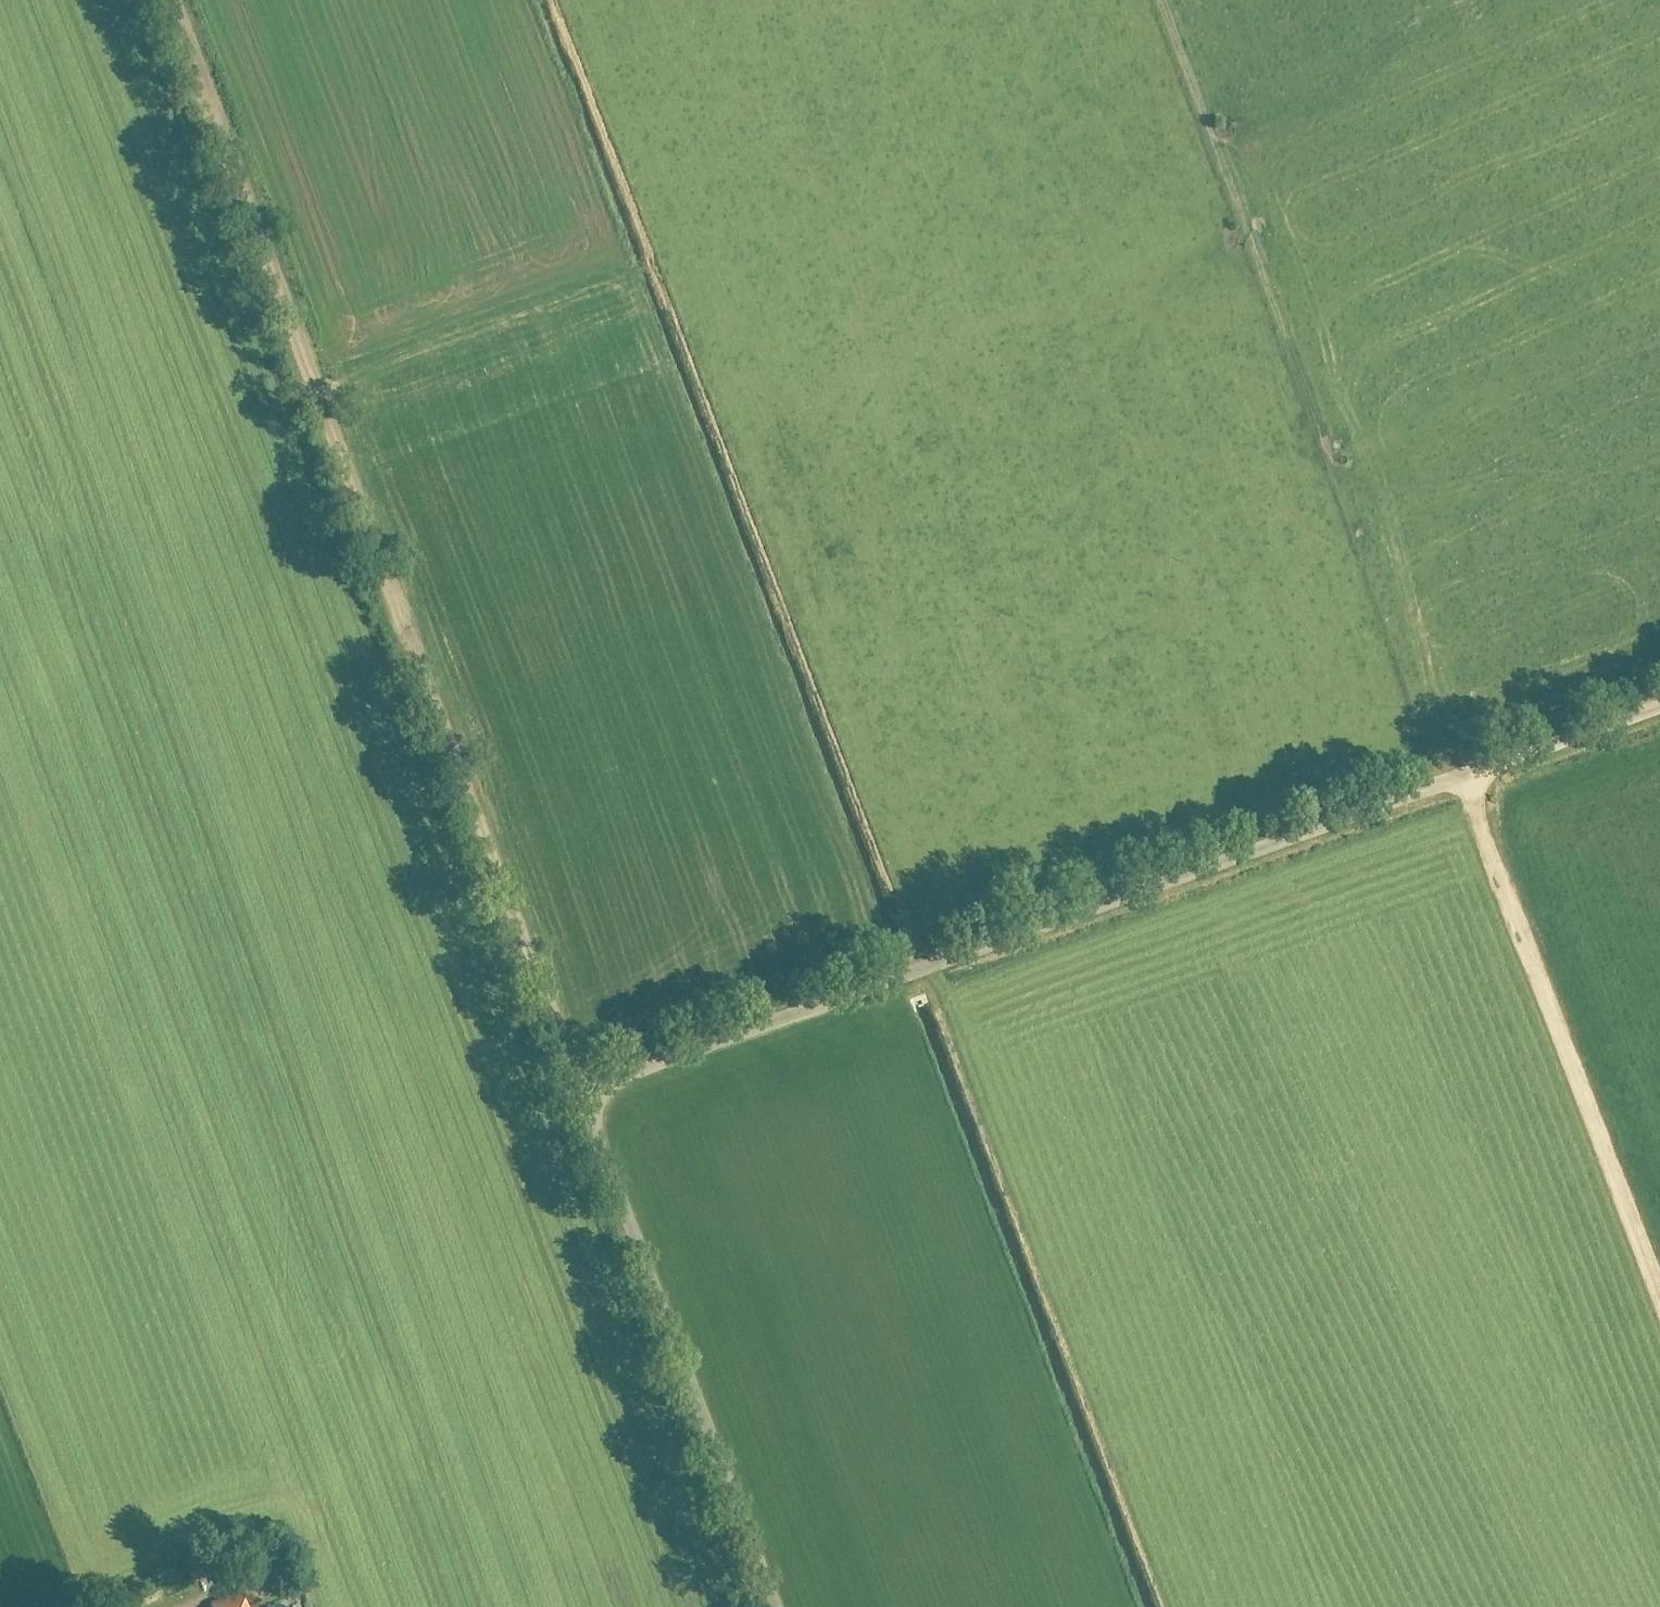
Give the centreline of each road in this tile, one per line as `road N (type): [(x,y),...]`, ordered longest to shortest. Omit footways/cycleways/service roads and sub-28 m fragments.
road 1 (unclassified): [(171,0),(580,1090)]
road 2 (unclassified): [(580,1090),(1659,717)]
road 3 (unclassified): [(773,1606),(580,1090)]

